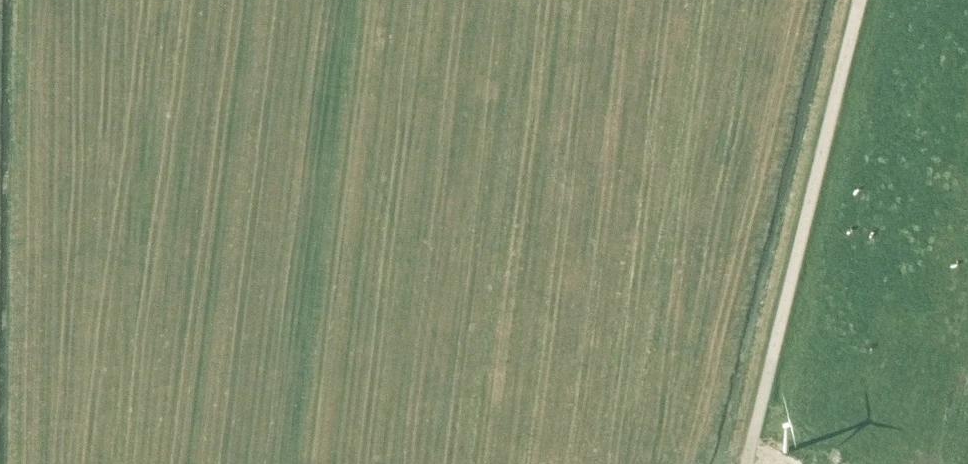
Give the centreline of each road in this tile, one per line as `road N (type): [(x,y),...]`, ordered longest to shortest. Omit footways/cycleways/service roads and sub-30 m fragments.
road 1 (track): [(746,463),(860,0)]

